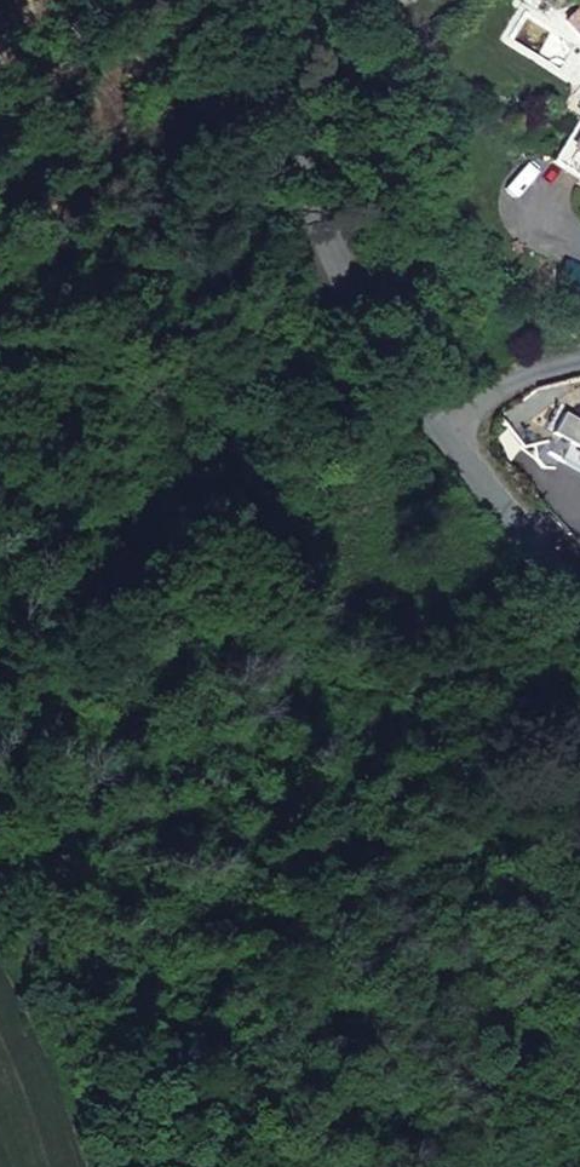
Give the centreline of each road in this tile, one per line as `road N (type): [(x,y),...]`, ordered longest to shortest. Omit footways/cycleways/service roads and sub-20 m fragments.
road 1 (residential): [(165,0),(235,79),(354,314),(543,579),(579,610)]

